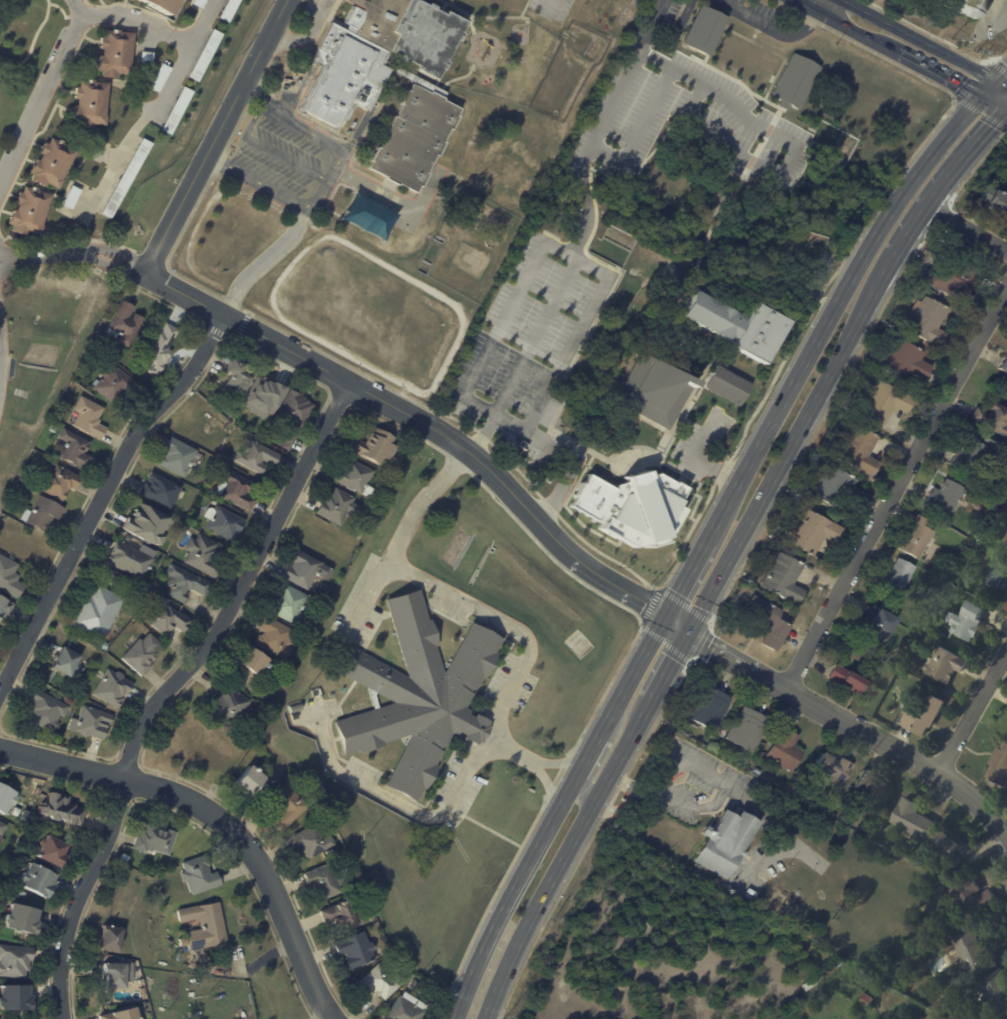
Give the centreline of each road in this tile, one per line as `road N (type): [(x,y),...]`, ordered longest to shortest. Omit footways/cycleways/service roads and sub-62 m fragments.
road 1 (residential): [(1006,833),(944,772),(561,549),(476,452),(146,270)]
road 2 (residential): [(65,1018),(73,914),(106,851),(142,725),(227,622),(351,386)]
road 3 (secondary): [(987,88),(874,233),(707,536)]
road 4 (residential): [(0,748),(174,791),(230,826),(258,857),(332,1018)]
road 5 (secondary): [(664,615),(508,894),(452,1018)]
road 6 (residential): [(222,314),(179,389),(138,425),(0,692)]
road 7 (residential): [(795,690),(1006,305)]
road 8 (secondary): [(690,628),(897,255)]
road 9 (secondary): [(486,1018),(538,904),(649,704)]
road 10 (residential): [(146,270),(289,0)]
road 11 (secondary): [(795,0),(987,88)]
road 12 (secondary): [(897,255),(1006,112)]
road 13 (secondary): [(987,88),(946,54),(846,0)]
road 14 (residential): [(944,772),(1006,654)]

